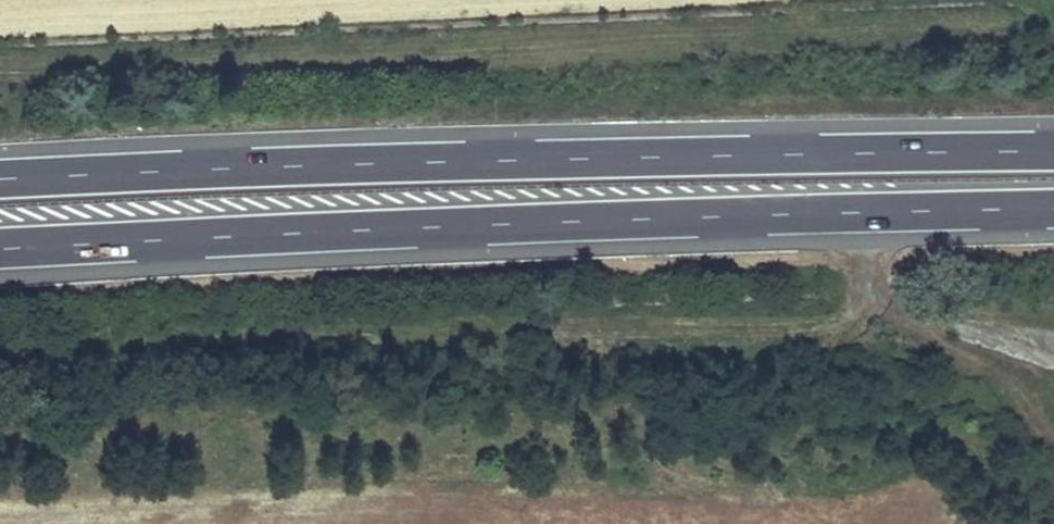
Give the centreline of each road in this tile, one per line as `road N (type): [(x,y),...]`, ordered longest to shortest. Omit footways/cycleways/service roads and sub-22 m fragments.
road 1 (motorway): [(0,250),(1053,209)]
road 2 (motorway): [(1053,151),(0,180)]

